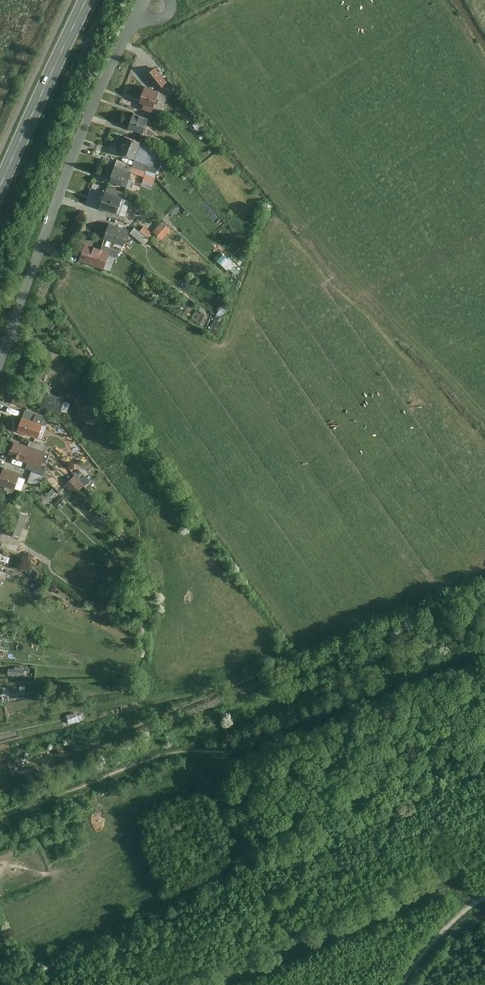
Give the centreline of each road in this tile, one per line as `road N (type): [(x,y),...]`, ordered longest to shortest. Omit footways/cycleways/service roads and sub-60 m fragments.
road 1 (residential): [(0,366),(100,93),(133,26)]
road 2 (primary): [(0,186),(87,0)]

